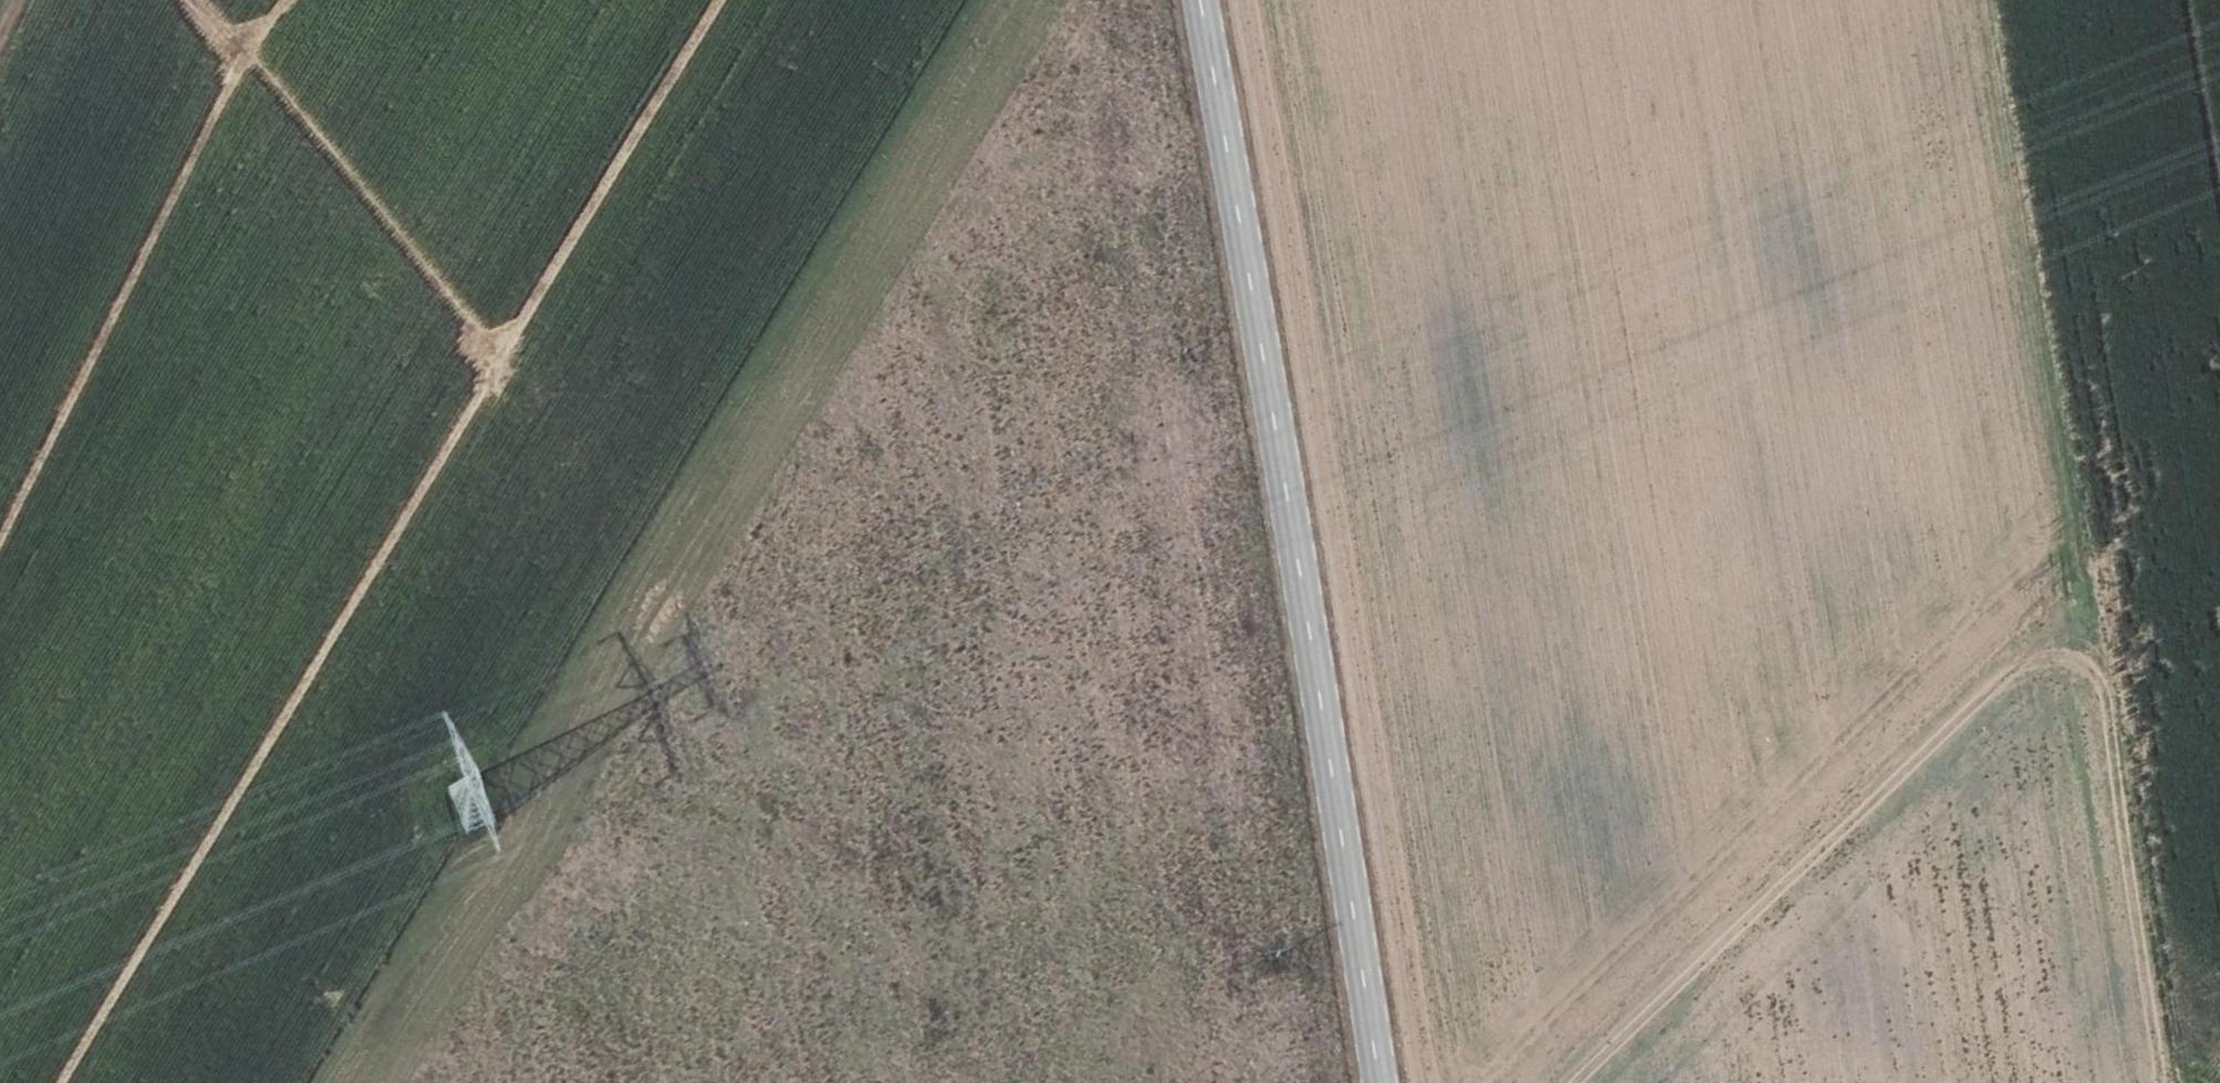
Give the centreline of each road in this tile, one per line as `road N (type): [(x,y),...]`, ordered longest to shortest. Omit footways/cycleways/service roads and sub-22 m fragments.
road 1 (tertiary): [(1197,0),(1285,492),(1374,1082)]

